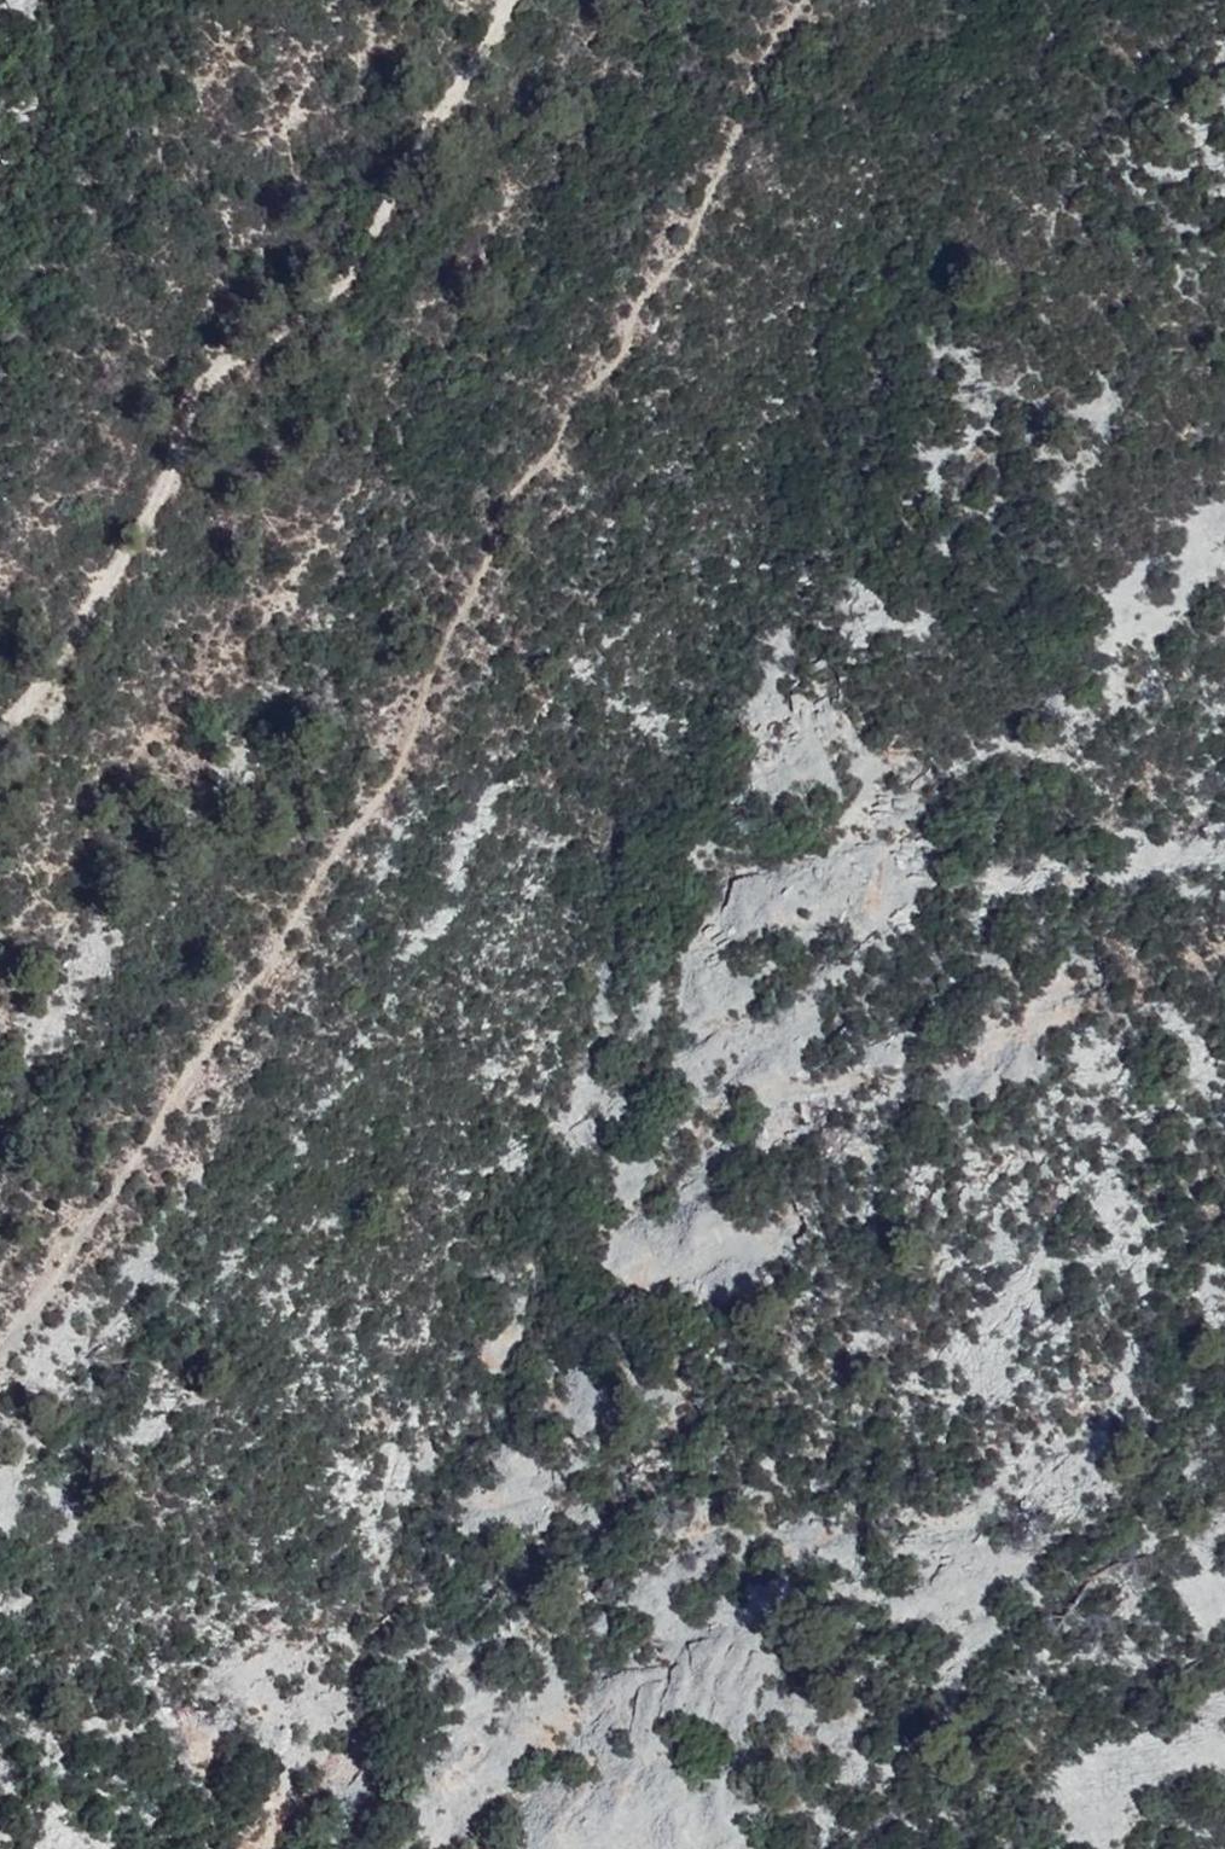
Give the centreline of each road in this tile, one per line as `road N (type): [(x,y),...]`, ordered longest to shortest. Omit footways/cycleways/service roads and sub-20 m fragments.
road 1 (track): [(0,721),(171,511),(256,353),(355,292),(424,138),(518,0)]

